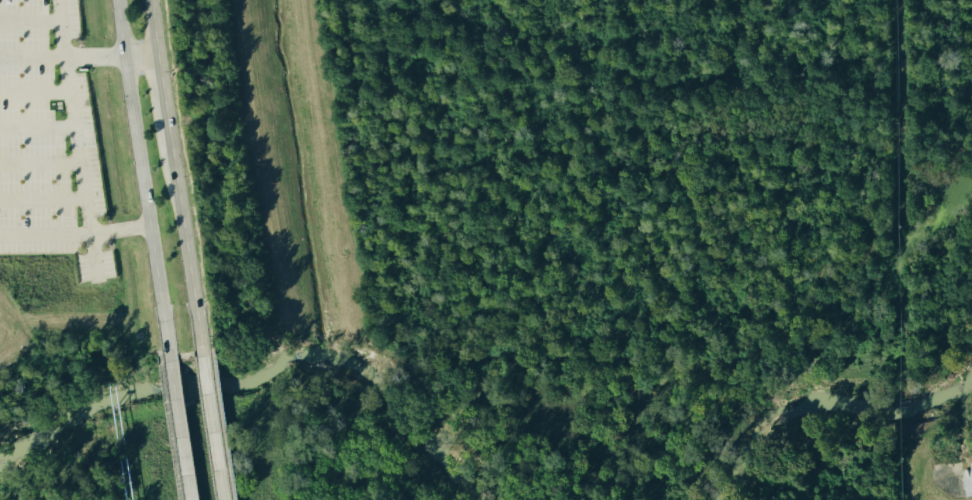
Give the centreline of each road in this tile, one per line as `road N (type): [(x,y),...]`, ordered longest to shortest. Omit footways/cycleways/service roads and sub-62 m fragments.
road 1 (secondary): [(118,0),(167,364)]
road 2 (secondary): [(202,359),(151,0)]
road 3 (secondary): [(223,499),(202,359)]
road 4 (secondary): [(167,364),(188,499)]

